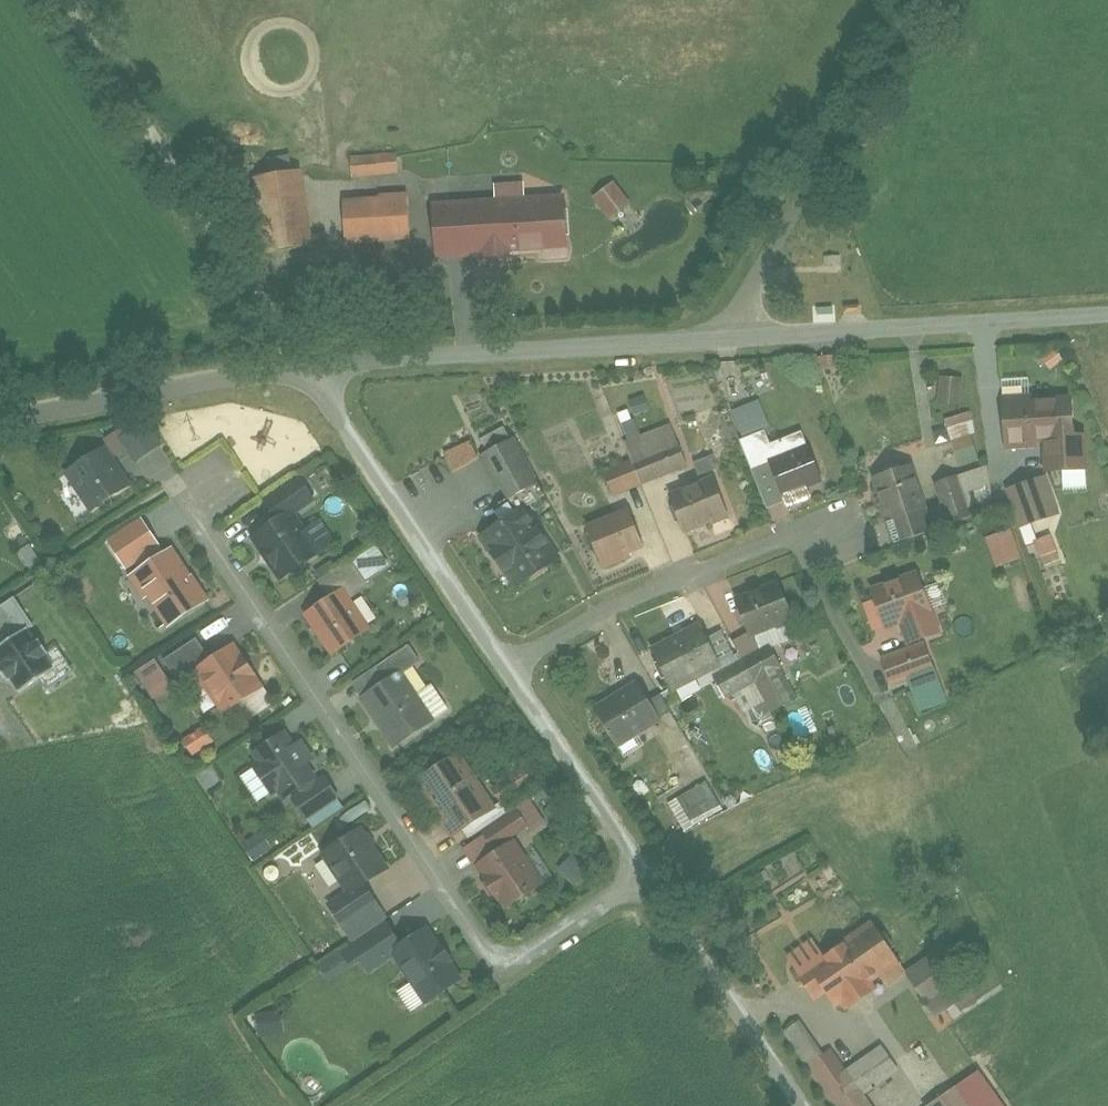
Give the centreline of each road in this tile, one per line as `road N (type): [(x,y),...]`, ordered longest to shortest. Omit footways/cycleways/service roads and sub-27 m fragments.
road 1 (residential): [(660,881),(511,978),(199,507)]
road 2 (unclassified): [(63,0),(304,361)]
road 3 (unclassified): [(721,339),(304,361)]
road 4 (unclassified): [(721,339),(923,0)]
road 5 (unclassified): [(1107,314),(721,339)]
road 6 (unclassified): [(304,361),(515,668)]
road 7 (residential): [(836,528),(637,598),(515,668)]
road 8 (unclassified): [(304,361),(0,421)]
road 9 (unclassified): [(660,881),(810,1105)]
road 10 (unclassified): [(515,668),(660,881)]

